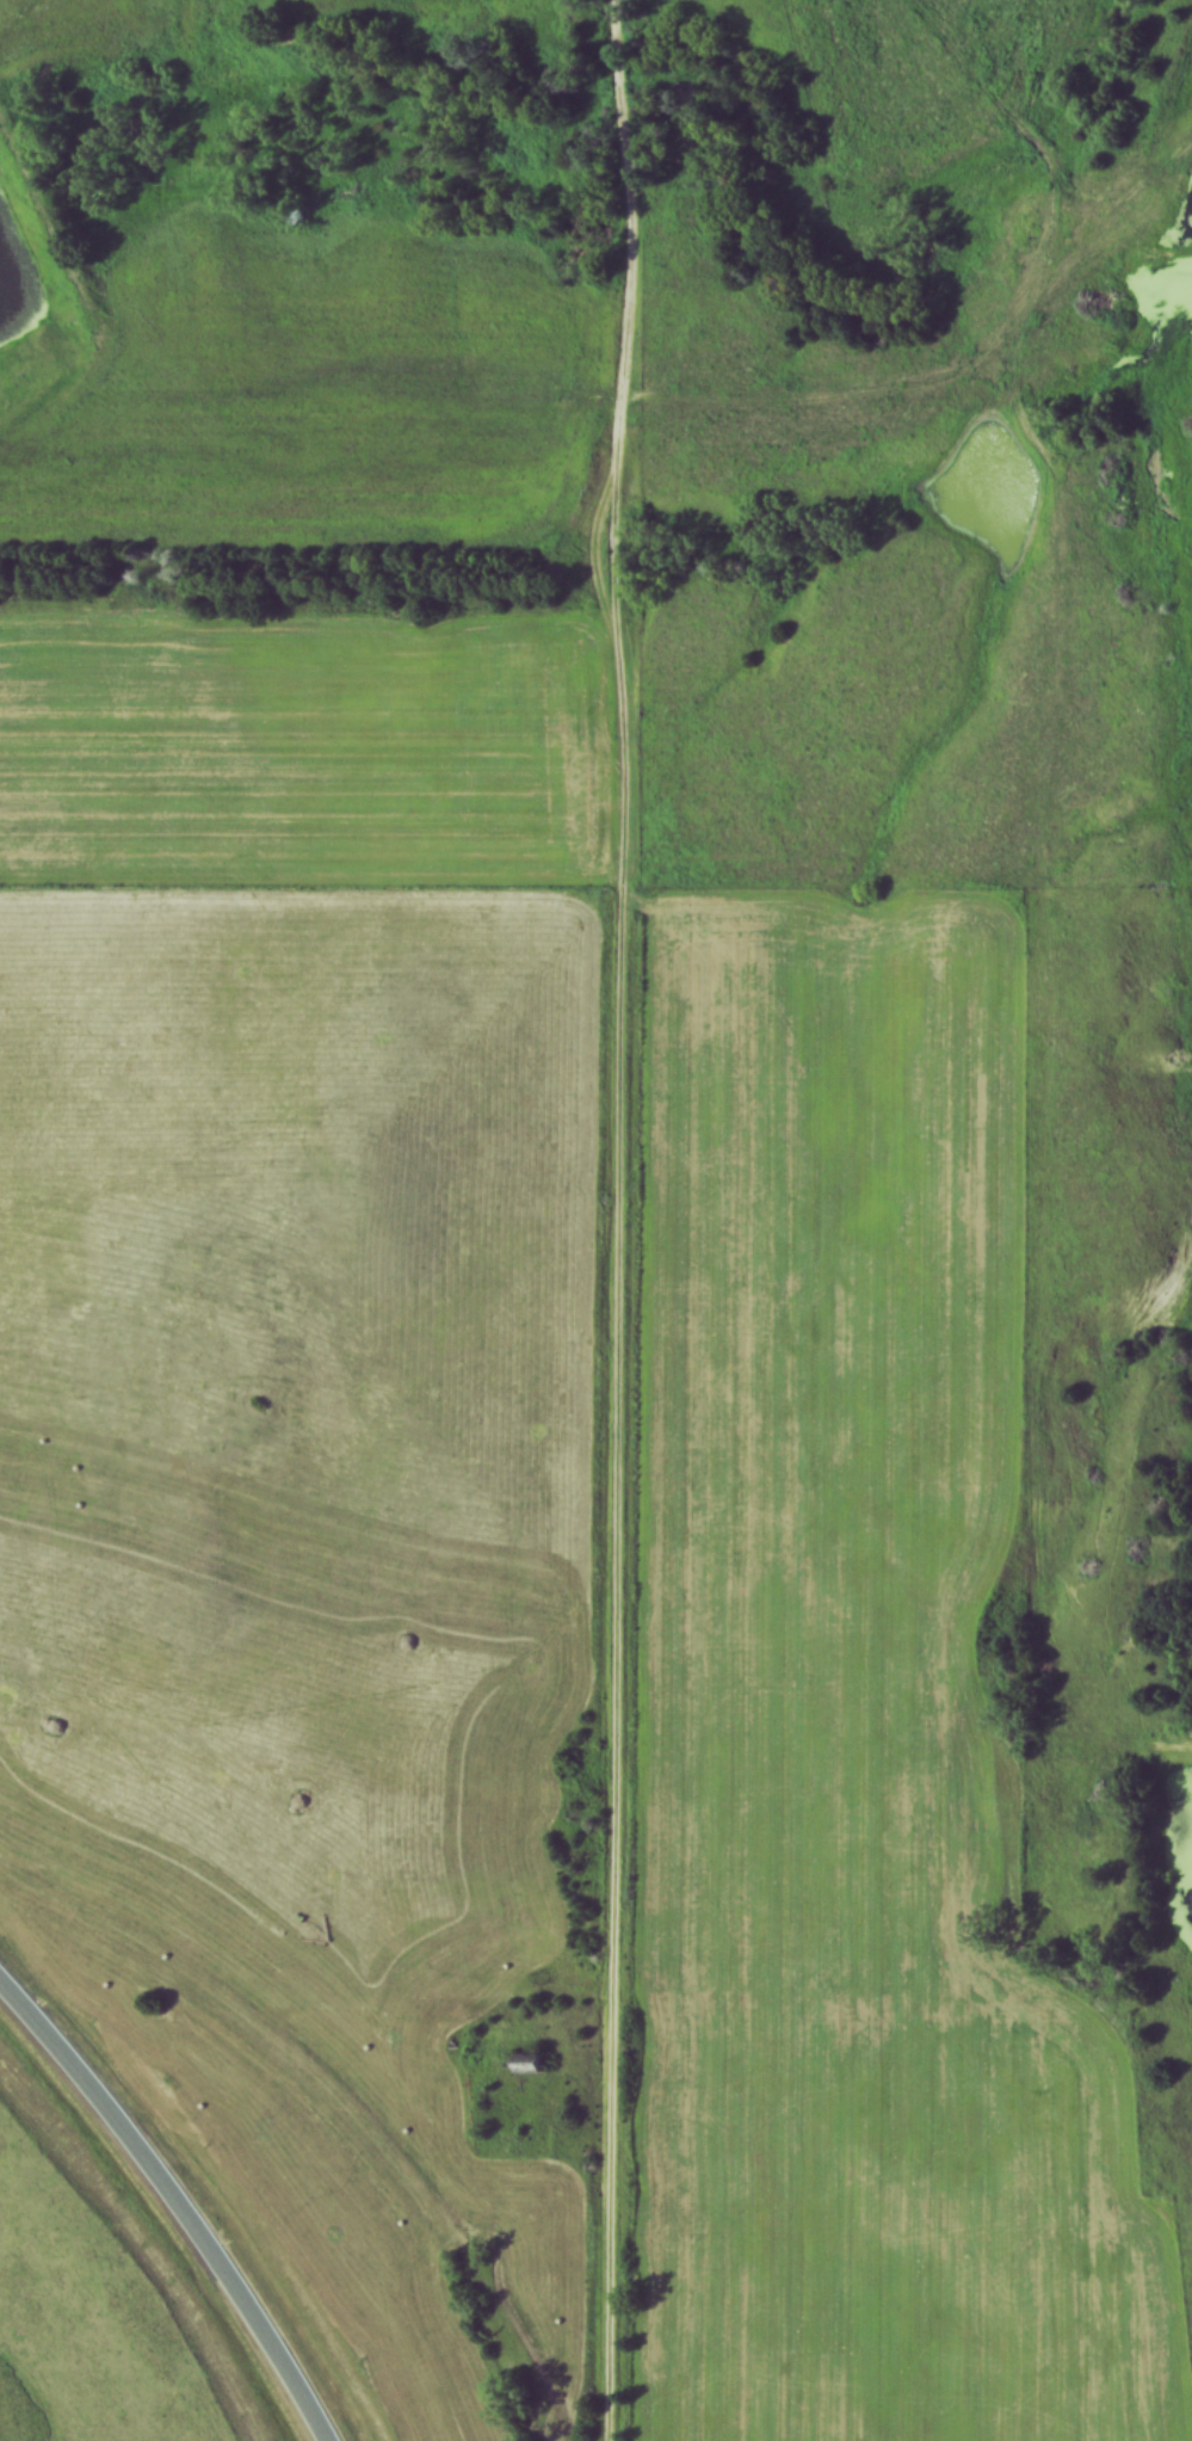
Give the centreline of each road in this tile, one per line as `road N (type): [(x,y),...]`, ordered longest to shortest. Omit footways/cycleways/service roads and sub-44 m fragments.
road 1 (residential): [(613,0),(629,291),(618,507),(609,2440)]
road 2 (secondary): [(327,2440),(126,2139),(0,1988)]

